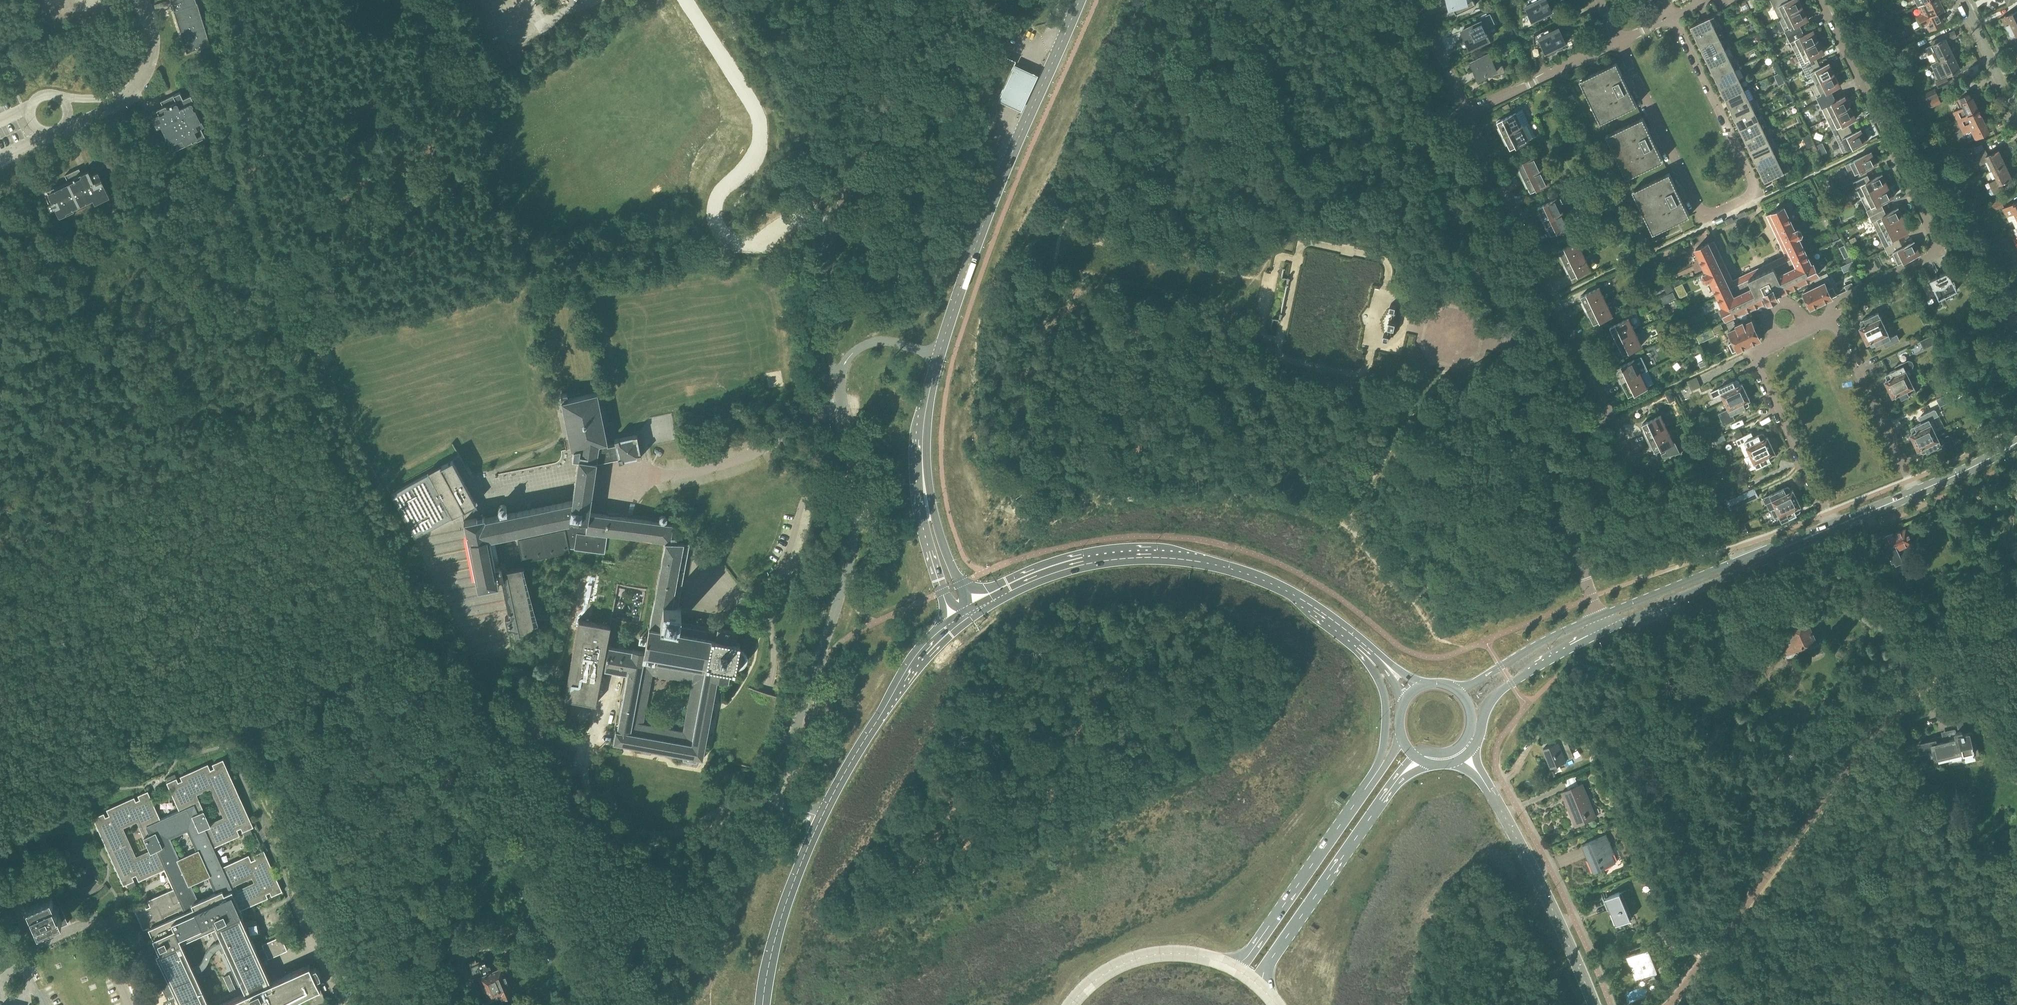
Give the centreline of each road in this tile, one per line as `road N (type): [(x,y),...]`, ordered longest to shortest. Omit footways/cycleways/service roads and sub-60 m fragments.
road 1 (unclassified): [(1667,1004),(1884,715),(2016,613)]
road 2 (unclassified): [(834,378),(854,483),(852,554),(771,798),(822,816)]
road 3 (residential): [(1674,15),(1753,178),(1747,198),(1715,213),(1697,206),(1620,41)]
road 4 (residential): [(1816,0),(1939,252),(1827,313)]
road 5 (primary): [(941,354),(1005,171),(1082,0)]
road 6 (unclassified): [(1542,447),(1486,276),(1430,174),(1430,146),(1467,114)]
road 7 (residential): [(1609,416),(1467,114)]
road 8 (tertiary): [(1595,1004),(1470,752)]
road 9 (primary): [(1262,988),(1278,950),(1420,759)]
road 10 (residential): [(1827,313),(1754,352),(1839,528)]
road 11 (primary): [(822,816),(914,662),(954,620)]
road 12 (primary): [(1365,789),(1250,953),(1227,964)]
road 13 (primary): [(973,609),(1093,562),(1177,558)]
road 14 (primary): [(1363,643),(1263,578),(1177,558)]
road 15 (residential): [(1827,313),(1919,497)]
road 16 (primary): [(763,1004),(781,919),(822,816)]
road 17 (unclassified): [(1599,616),(1542,447)]
road 18 (primary): [(1227,964),(1149,955),(1101,976),(1072,1004)]
road 19 (residential): [(1467,114),(1620,41)]
road 20 (primary): [(923,455),(929,550),(954,620)]
road 21 (tertiary): [(1481,732),(1495,696),(1605,632)]
road 22 (primary): [(973,609),(940,542),(923,455)]
road 23 (tertiary): [(1599,616),(1455,689)]
road 24 (tertiary): [(1605,632),(1745,566)]
road 25 (tertiary): [(1745,566),(1599,616)]
road 26 (primary): [(1363,643),(1386,719),(1365,789)]
road 27 (unclassified): [(833,231),(826,304),(834,378)]
road 28 (residential): [(2016,116),(1959,0)]
road 29 (residential): [(1467,114),(1418,0)]
road 30 (unclassified): [(941,354),(875,342),(851,354),(834,378)]

